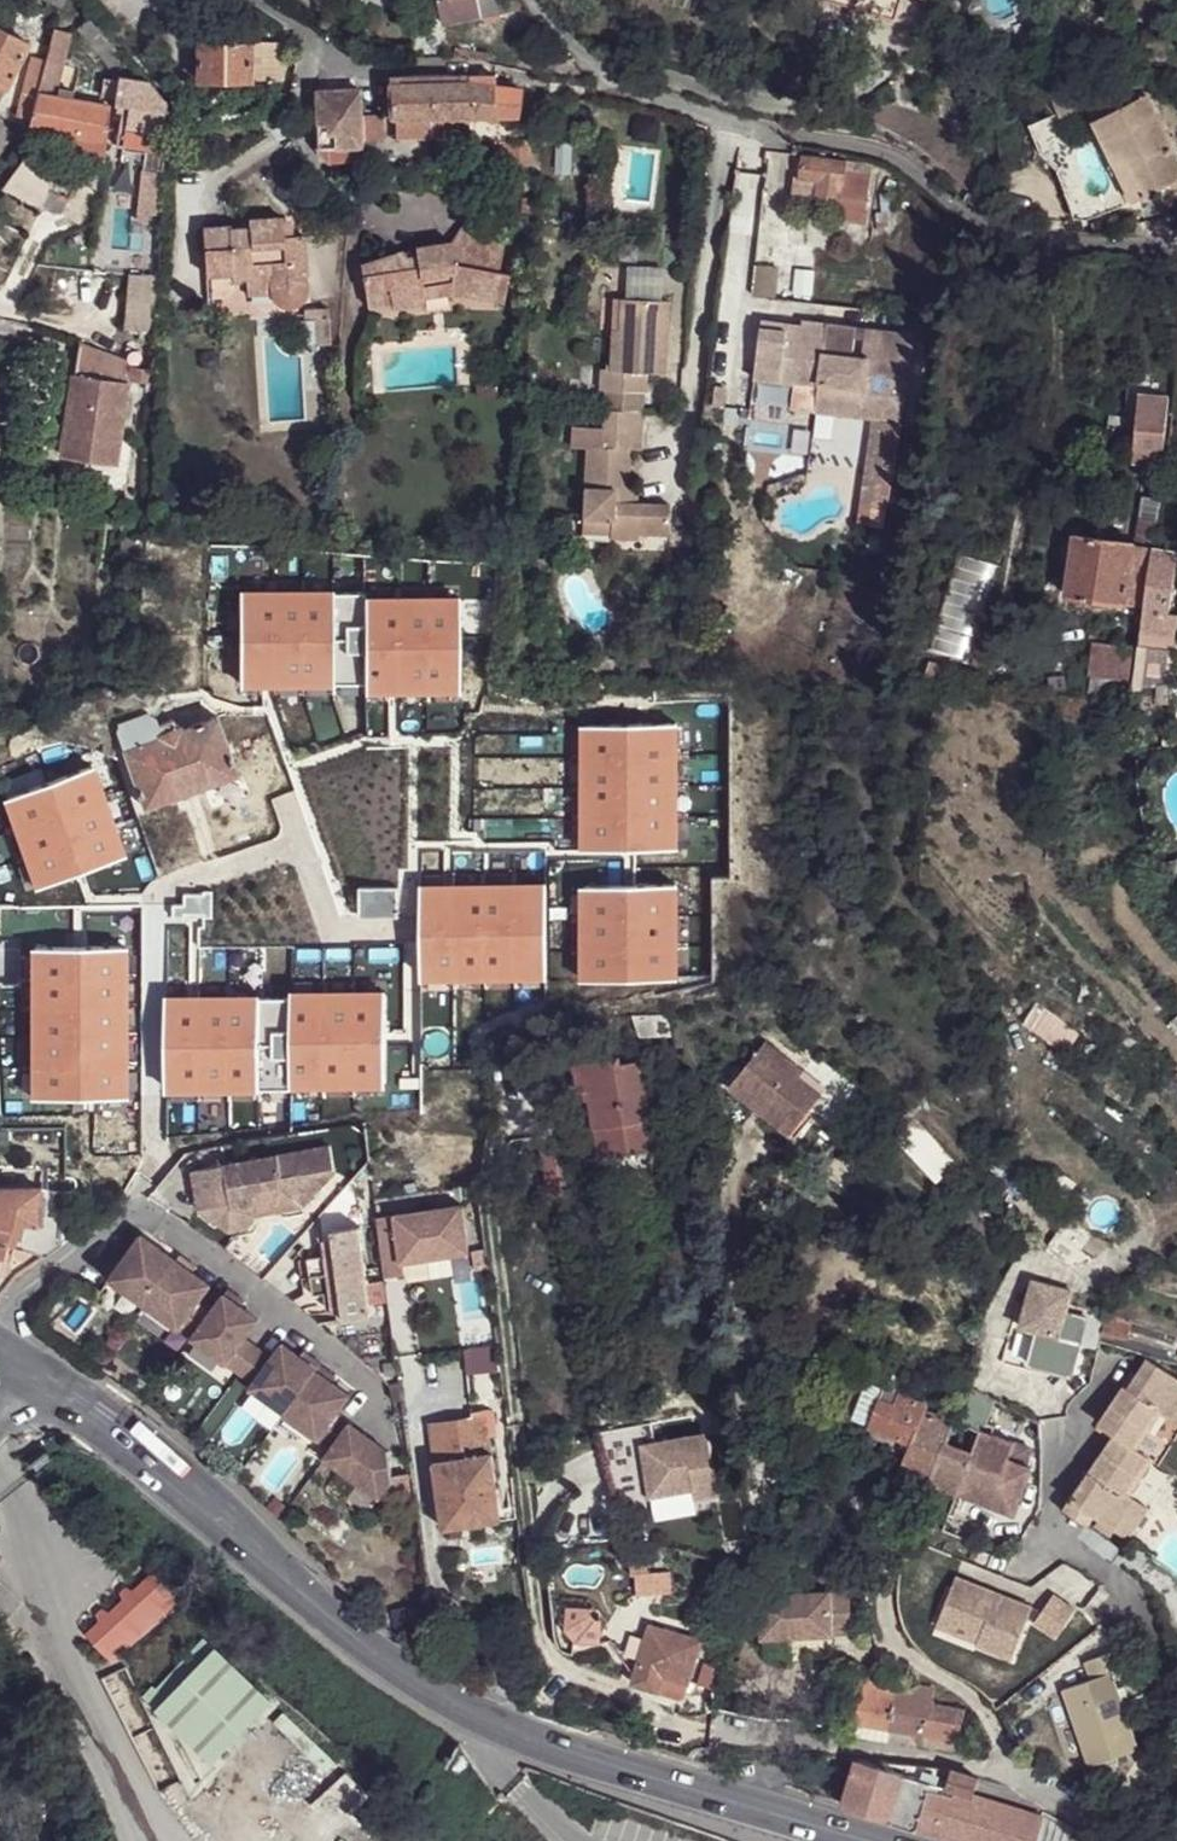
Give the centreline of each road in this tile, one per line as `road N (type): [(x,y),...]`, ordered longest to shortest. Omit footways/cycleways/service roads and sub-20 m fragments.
road 1 (secondary): [(28,1371),(98,1417),(256,1560),(418,1688),(507,1736),(850,1840)]
road 2 (unclassified): [(0,1321),(32,1282),(131,1214),(150,1219),(343,1365),(383,1423)]
road 3 (residential): [(733,123),(879,154),(1010,237),(1166,246),(1176,254)]
road 4 (residential): [(1129,1840),(984,1766),(709,1728)]
road 5 (residential): [(1176,1777),(1175,1727),(1154,1645),(1126,1599),(1054,1537),(1054,1465),(1080,1410)]
road 6 (residential): [(733,123),(695,402)]
road 7 (residential): [(532,0),(554,35),(635,93),(733,123)]

